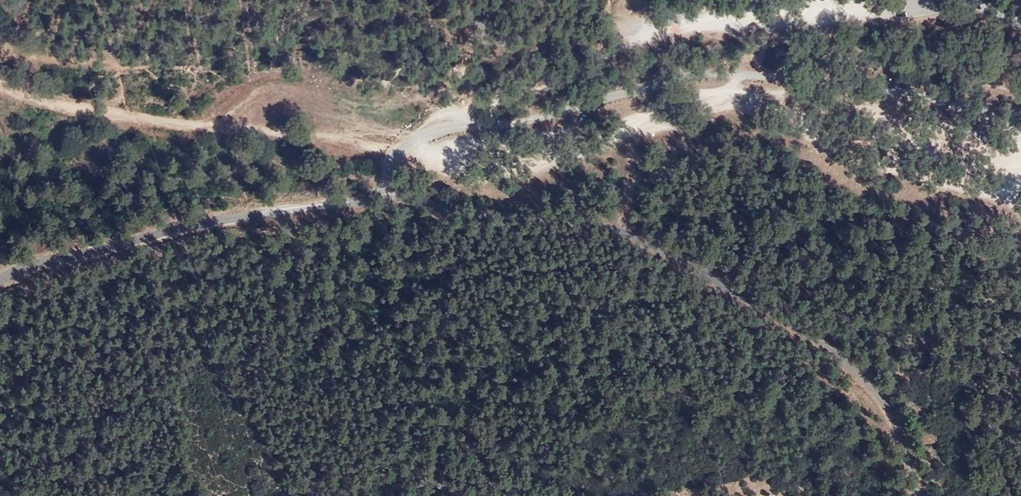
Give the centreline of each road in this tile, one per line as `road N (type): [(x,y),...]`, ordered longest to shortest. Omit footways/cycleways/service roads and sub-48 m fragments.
road 1 (residential): [(406,205),(393,165),(404,147),(452,123),(694,75),(894,87),(1020,124)]
road 2 (residential): [(406,205),(631,246),(840,341),(905,431),(915,495)]
road 3 (residential): [(0,283),(192,228),(323,206),(406,205)]
road 4 (track): [(404,147),(164,127),(0,85)]

